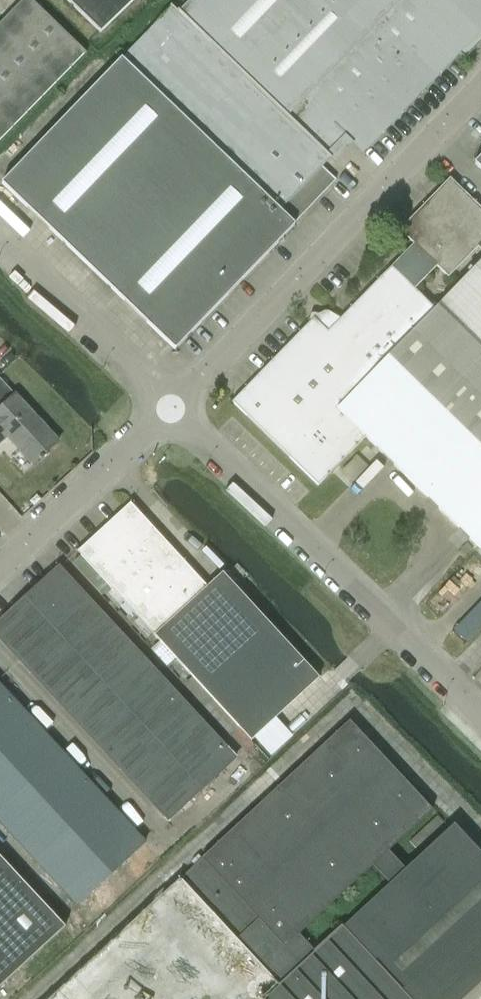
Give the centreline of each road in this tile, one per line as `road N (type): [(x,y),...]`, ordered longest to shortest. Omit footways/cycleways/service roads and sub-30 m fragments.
road 1 (unclassified): [(165,411),(480,83)]
road 2 (unclassified): [(480,718),(165,411)]
road 3 (unclassified): [(165,411),(0,248)]
road 4 (unclassified): [(0,563),(165,411)]

